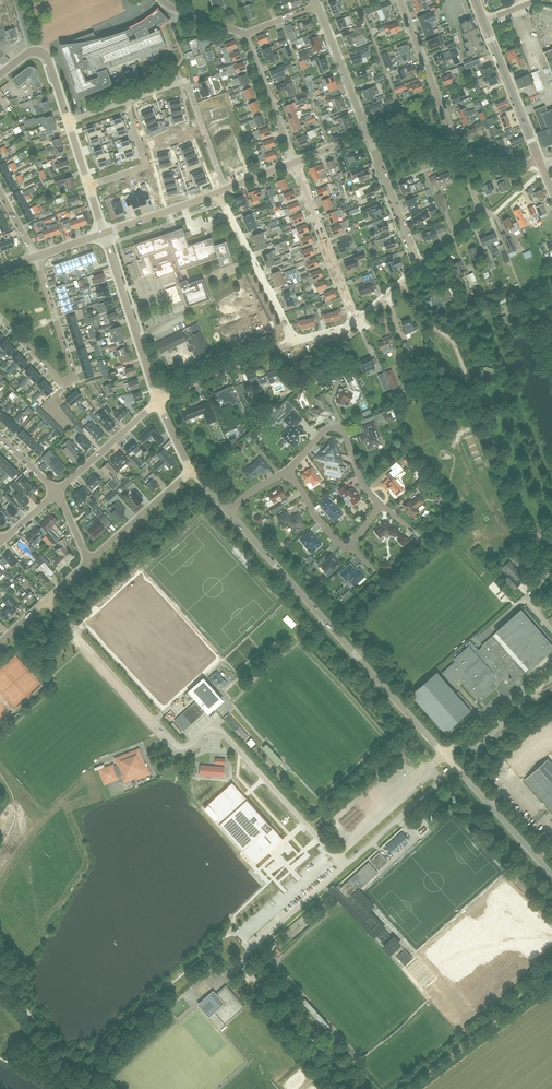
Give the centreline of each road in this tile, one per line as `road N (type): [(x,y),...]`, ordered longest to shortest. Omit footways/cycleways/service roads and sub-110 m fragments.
road 1 (unclassified): [(46,601),(178,746),(219,730),(333,854)]
road 2 (unclassified): [(444,755),(228,512)]
road 3 (residential): [(0,316),(55,377),(69,379),(35,257)]
road 4 (unclassified): [(444,755),(430,768),(440,780),(434,787),(344,866),(333,854)]
road 5 (residential): [(158,401),(104,233)]
road 6 (residential): [(294,162),(357,321)]
road 7 (residential): [(295,342),(217,193)]
road 8 (unclassified): [(551,876),(444,755)]
road 9 (residential): [(457,151),(400,0)]
road 10 (residential): [(380,505),(340,430),(321,434),(289,470)]
road 11 (tertiary): [(539,161),(484,22)]
road 12 (residential): [(158,401),(295,342)]
road 13 (residential): [(380,505),(343,546),(289,470)]
road 14 (residential): [(419,266),(368,134)]
road 15 (residential): [(419,266),(476,215),(470,153)]
road 16 (residential): [(368,134),(317,5)]
road 17 (residential): [(294,162),(245,33)]
road 18 (residential): [(89,562),(191,471)]
road 19 (residential): [(57,491),(158,401)]
road 20 (residential): [(89,185),(145,164),(125,102)]

